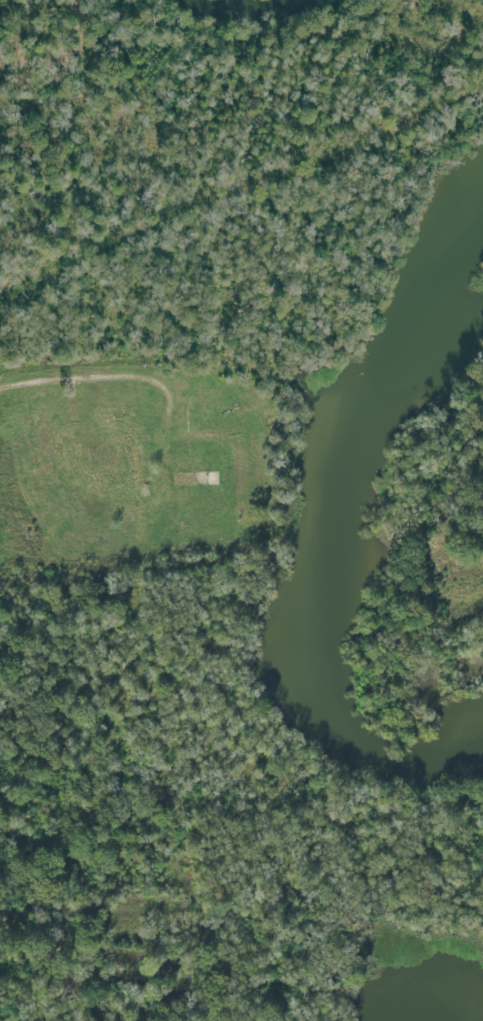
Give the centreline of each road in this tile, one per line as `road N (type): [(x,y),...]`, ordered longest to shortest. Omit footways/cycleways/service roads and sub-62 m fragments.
road 1 (track): [(0,381),(127,378)]
road 2 (track): [(0,909),(126,907)]

